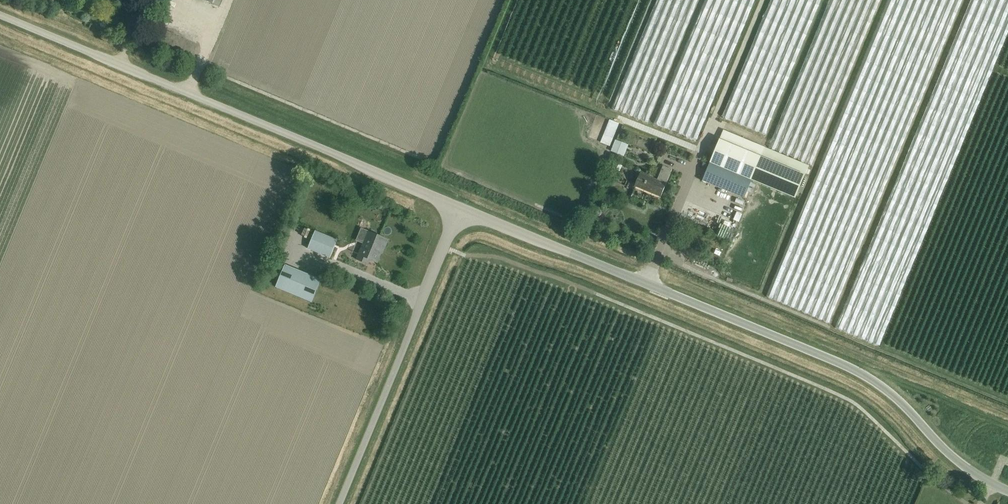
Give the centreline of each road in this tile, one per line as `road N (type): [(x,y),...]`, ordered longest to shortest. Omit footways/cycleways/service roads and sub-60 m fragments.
road 1 (unclassified): [(1007,491),(946,453),(863,375),(460,210)]
road 2 (unclassified): [(460,210),(207,94),(0,15)]
road 3 (unclassified): [(334,503),(460,210)]

